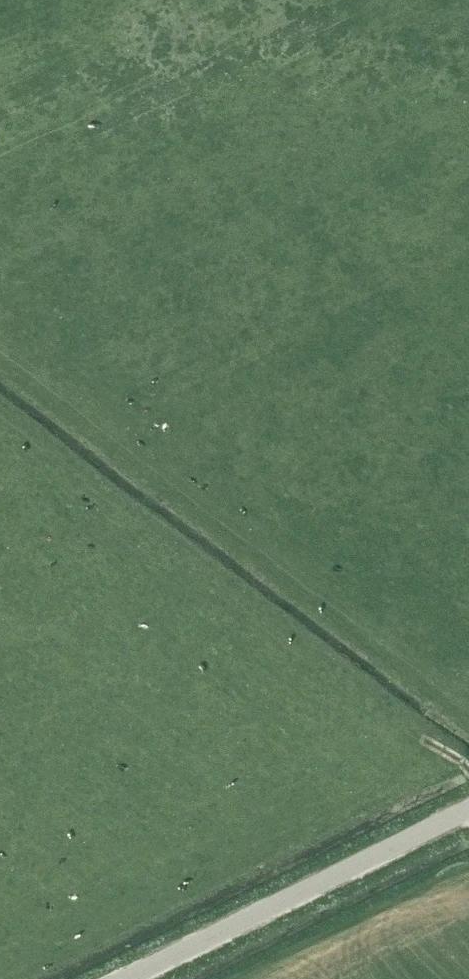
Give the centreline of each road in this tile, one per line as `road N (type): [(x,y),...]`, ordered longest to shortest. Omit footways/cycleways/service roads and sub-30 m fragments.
road 1 (tertiary): [(126,978),(468,810)]

